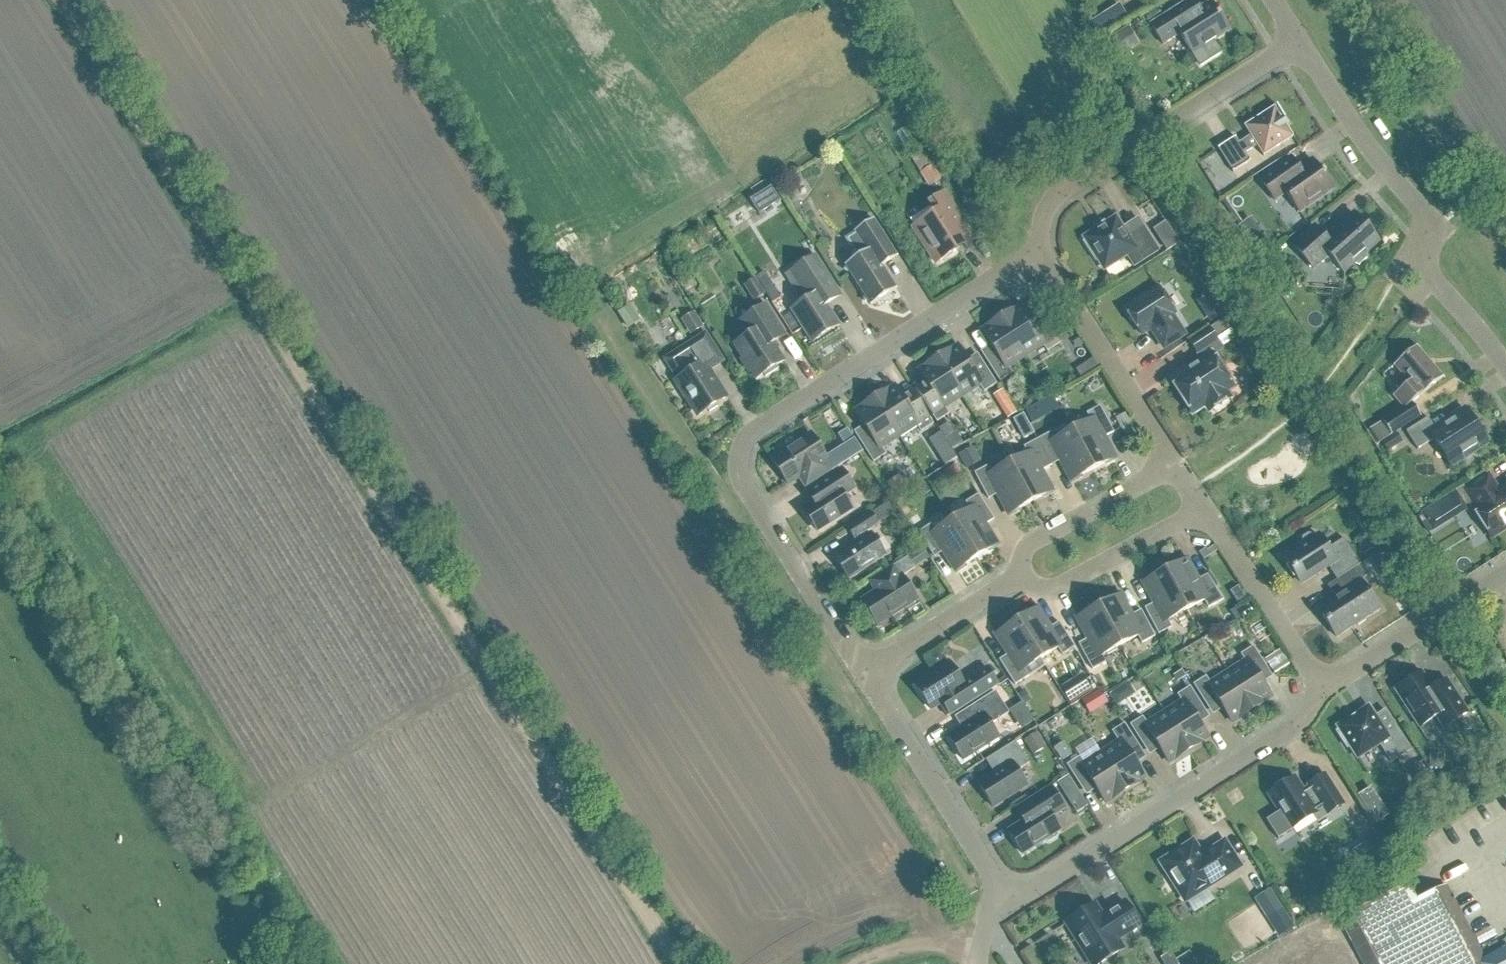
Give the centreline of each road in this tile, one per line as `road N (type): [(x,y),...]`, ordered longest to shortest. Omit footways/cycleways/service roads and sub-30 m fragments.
road 1 (track): [(63,0),(676,963)]
road 2 (residential): [(862,674),(740,479),(741,448),(760,427),(1037,251)]
road 3 (residential): [(1505,369),(1416,264),(1434,227),(1377,160),(1300,41)]
road 4 (residential): [(992,895),(1041,889),(1293,729),(1321,691)]
road 5 (residential): [(1037,251),(1056,195),(1300,41)]
road 6 (residential): [(992,895),(988,872),(862,674)]
road 7 (residential): [(1175,465),(1037,251)]
road 8 (residential): [(1321,691),(1505,573)]
road 9 (residential): [(1321,691),(1204,510)]
road 10 (residential): [(1204,510),(1056,589),(1014,578)]
road 11 (residential): [(1014,578),(1035,541),(1175,465)]
road 12 (residential): [(862,674),(1014,578)]
road 13 (track): [(861,963),(924,945),(978,956)]

